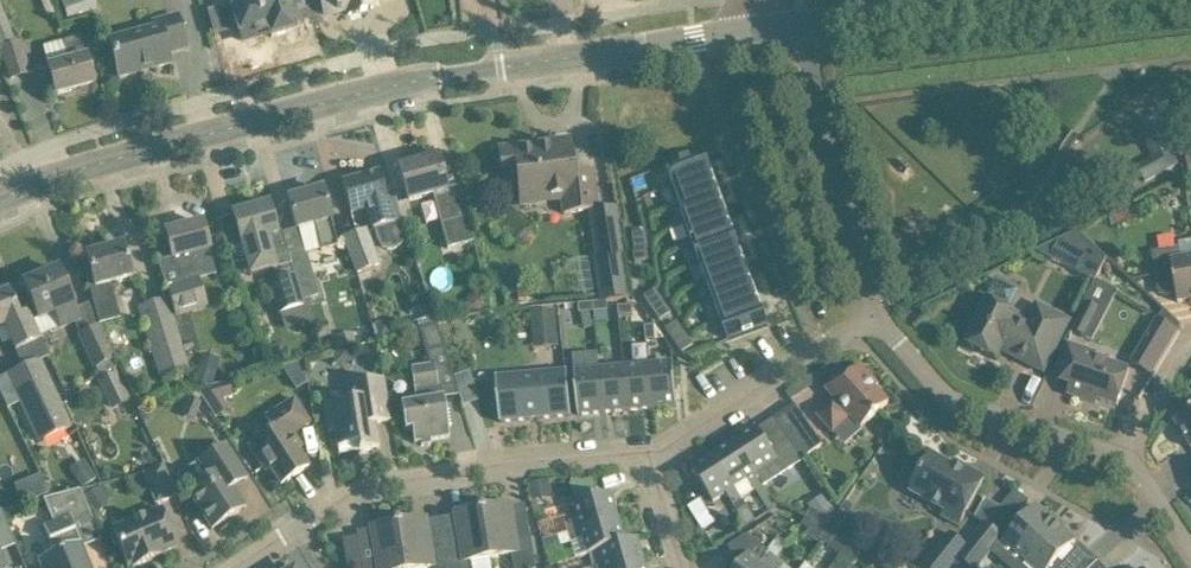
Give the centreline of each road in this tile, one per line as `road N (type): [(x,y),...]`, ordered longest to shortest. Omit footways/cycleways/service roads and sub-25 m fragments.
road 1 (tertiary): [(0,198),(38,180),(415,81),(761,34)]
road 2 (residential): [(228,567),(359,487),(643,450)]
road 3 (residential): [(1128,460),(950,399),(878,314)]
road 4 (residential): [(878,314),(859,273),(800,30)]
road 5 (residential): [(643,450),(731,411),(878,314)]
road 6 (tertiary): [(800,30),(1046,0)]
road 7 (residential): [(1190,347),(1128,460)]
road 8 (residential): [(680,567),(643,450)]

